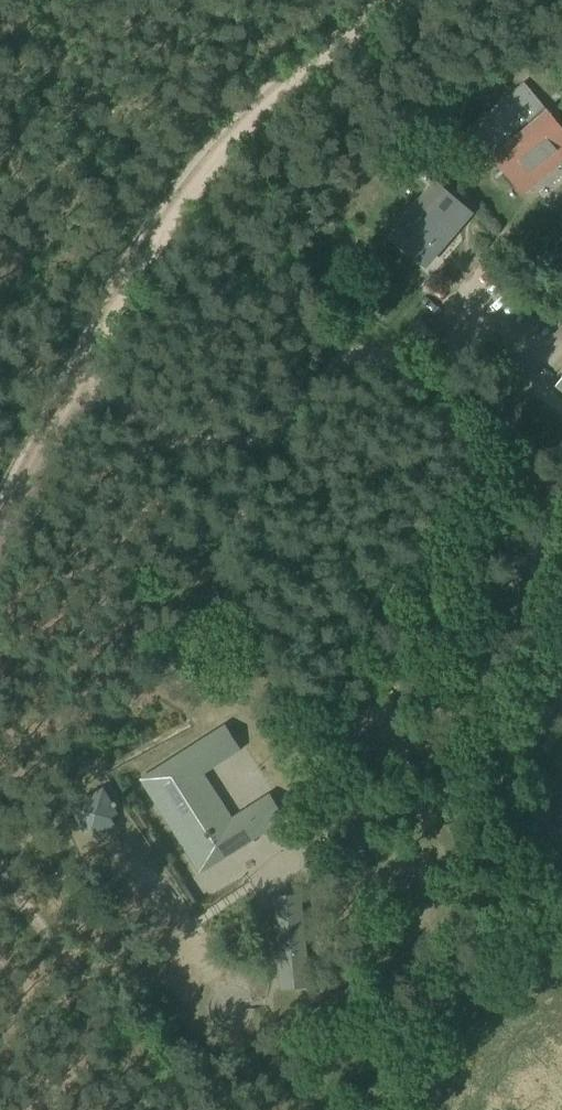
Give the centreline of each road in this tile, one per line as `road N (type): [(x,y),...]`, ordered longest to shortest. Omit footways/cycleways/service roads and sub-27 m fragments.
road 1 (track): [(81,372),(498,737),(526,877),(423,1109)]
road 2 (track): [(401,0),(223,148),(168,217)]
road 3 (track): [(181,1109),(162,1072),(64,967),(0,883)]
road 4 (track): [(81,372),(168,217)]
road 5 (track): [(0,522),(81,372)]

